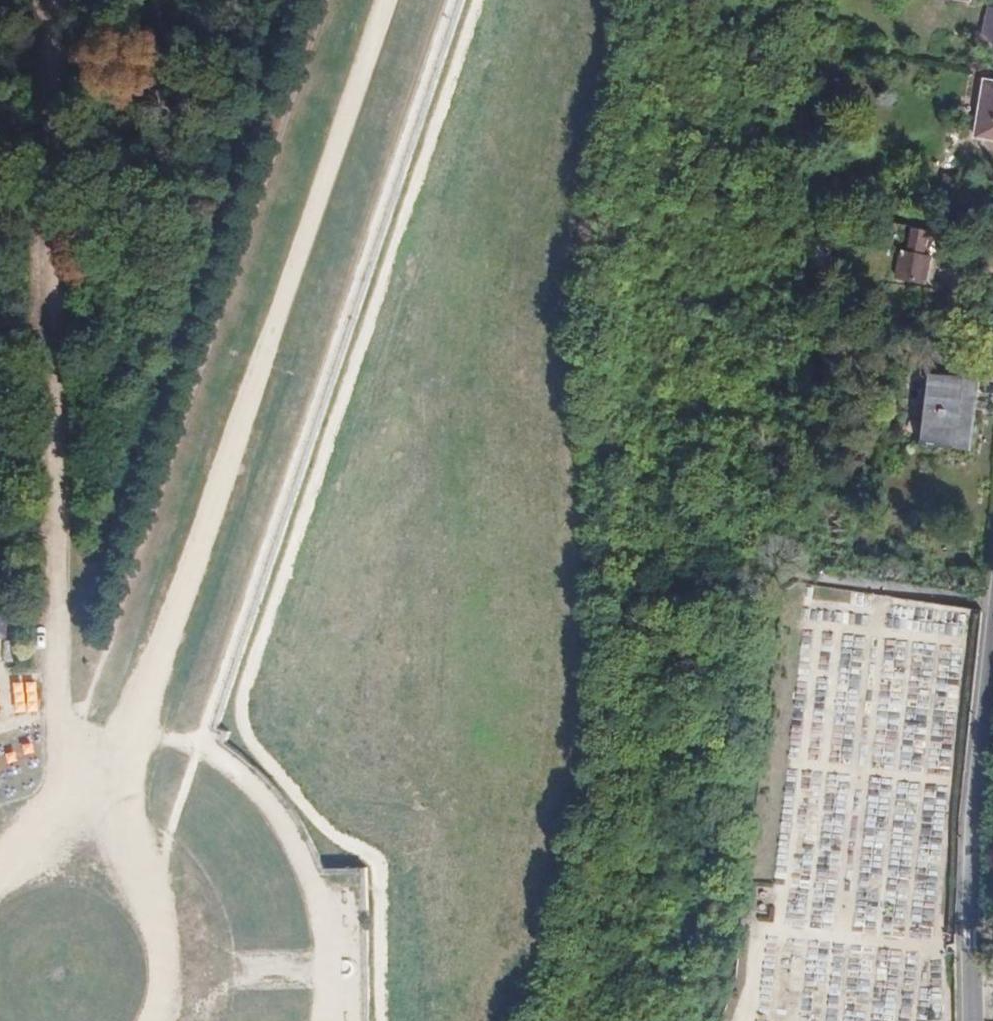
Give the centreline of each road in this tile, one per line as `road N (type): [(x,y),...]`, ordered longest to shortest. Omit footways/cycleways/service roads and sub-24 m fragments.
road 1 (residential): [(992,606),(968,852),(966,1020)]

